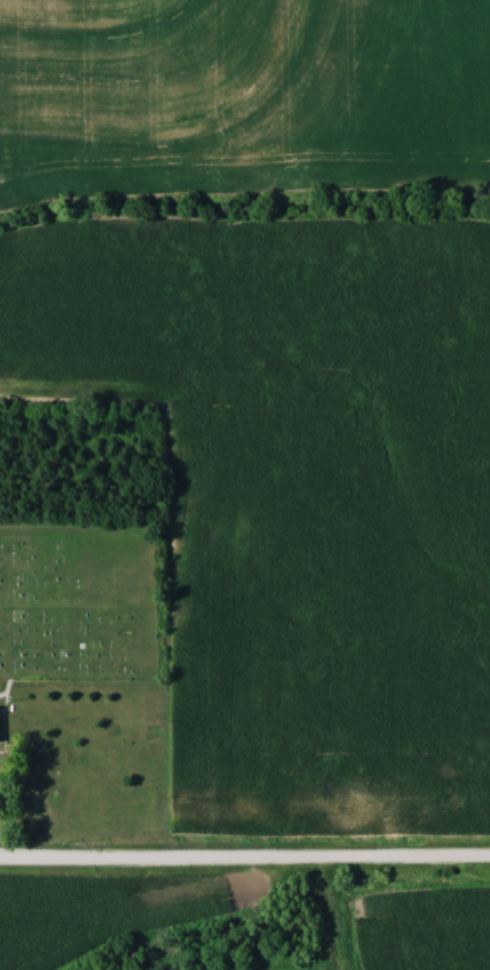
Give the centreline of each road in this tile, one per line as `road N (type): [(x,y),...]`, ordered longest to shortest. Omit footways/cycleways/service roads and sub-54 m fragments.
road 1 (residential): [(489,859),(0,860)]

